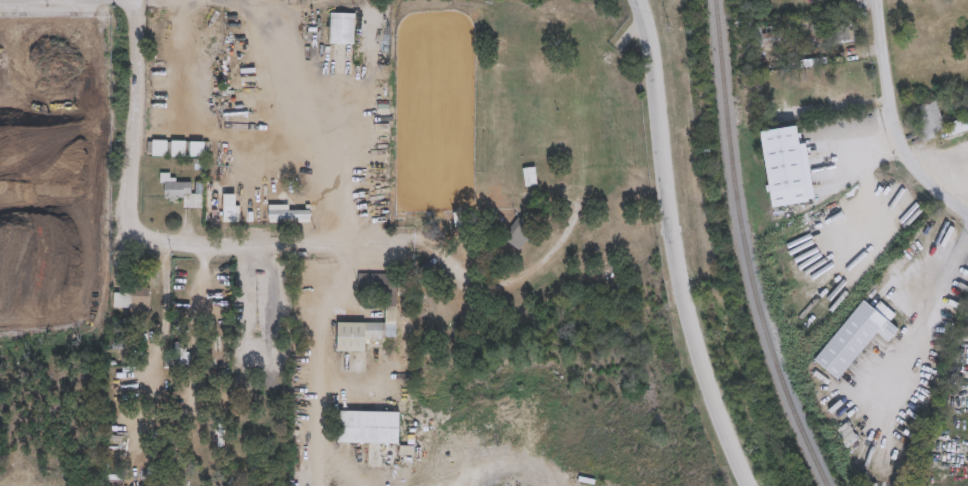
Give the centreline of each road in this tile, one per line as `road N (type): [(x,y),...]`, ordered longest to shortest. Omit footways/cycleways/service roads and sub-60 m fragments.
road 1 (residential): [(135,0),(127,208),(142,229),(176,241),(407,246)]
road 2 (residential): [(643,0),(678,274),(706,380),(748,485)]
road 3 (residential): [(877,0),(907,162),(967,213)]

